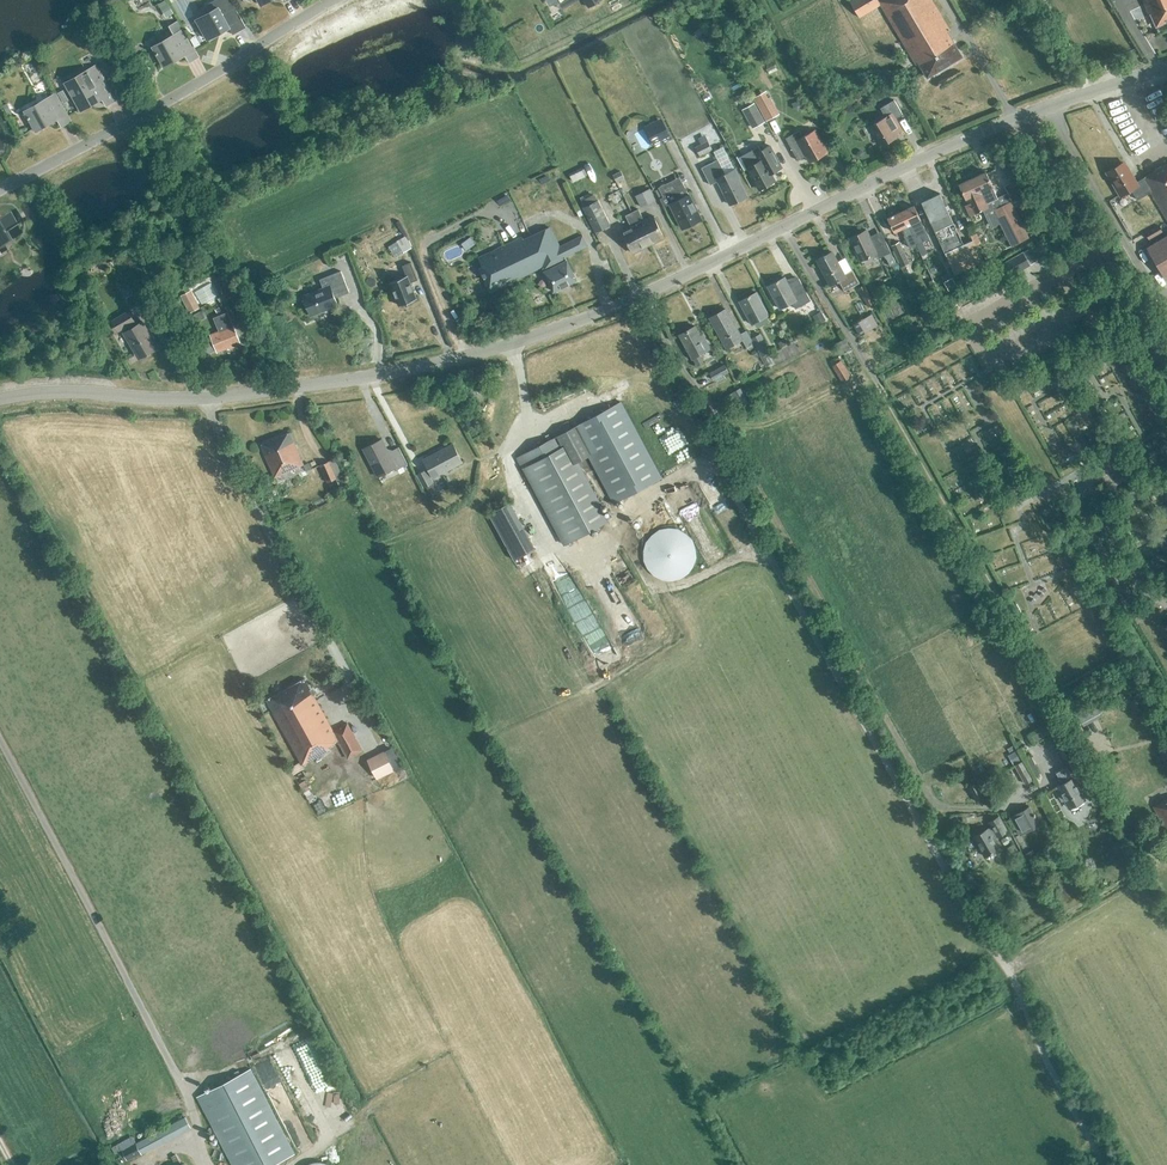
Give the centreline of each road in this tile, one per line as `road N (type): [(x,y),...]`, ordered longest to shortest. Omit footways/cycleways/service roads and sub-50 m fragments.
road 1 (tertiary): [(0,399),(74,391),(224,397),(441,365),(642,294),(988,129),(1166,68)]
road 2 (track): [(878,383),(1152,856)]
road 3 (track): [(744,557),(774,562),(997,958)]
road 4 (unclassified): [(0,189),(210,80),(336,0)]
road 5 (track): [(997,958),(1108,1164)]

